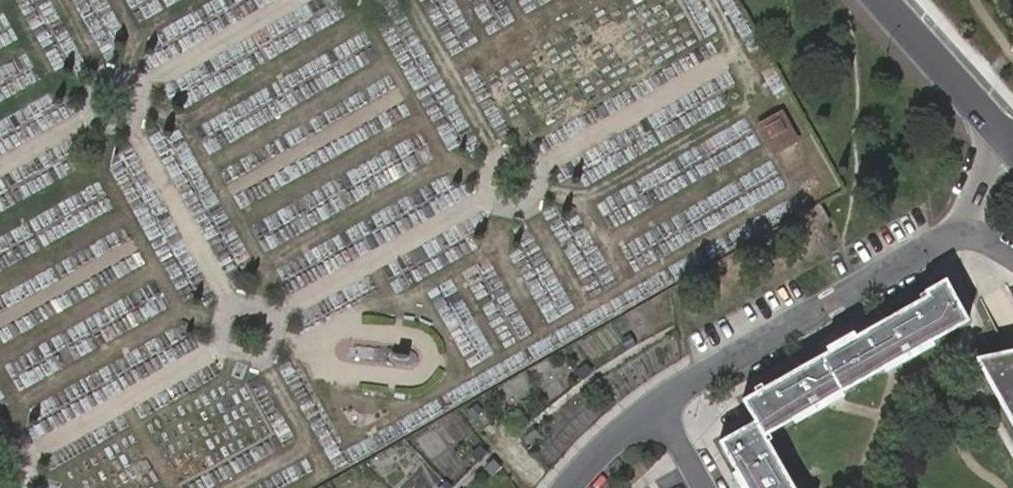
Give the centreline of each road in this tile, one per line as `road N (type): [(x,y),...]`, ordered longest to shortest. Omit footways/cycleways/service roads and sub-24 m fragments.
road 1 (residential): [(657,403),(963,225)]
road 2 (tertiary): [(1004,137),(880,0)]
road 3 (residential): [(565,487),(657,403)]

